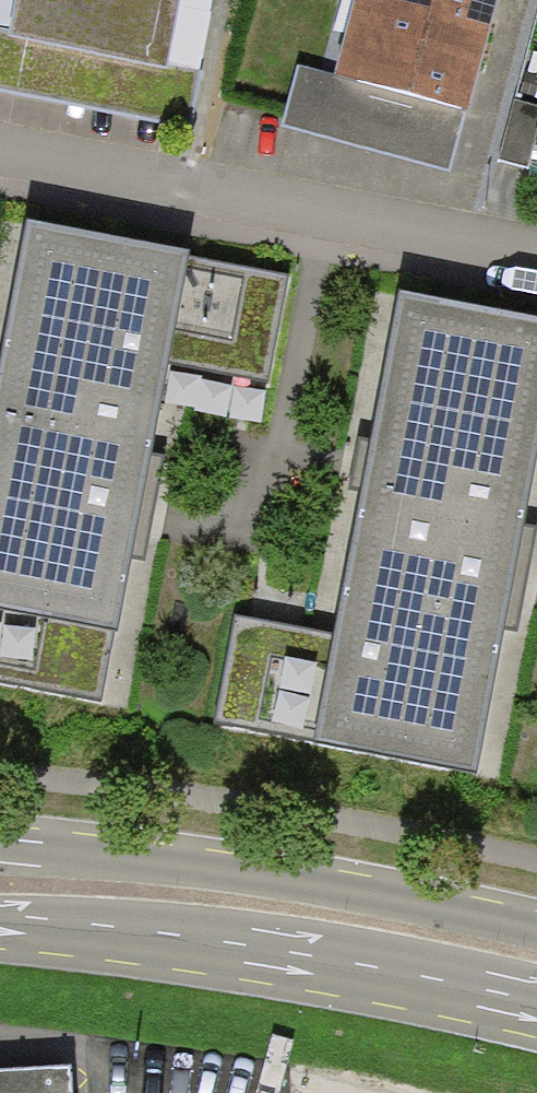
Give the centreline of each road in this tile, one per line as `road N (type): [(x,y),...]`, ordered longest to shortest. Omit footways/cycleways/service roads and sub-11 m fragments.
road 1 (residential): [(0,159),(536,263)]
road 2 (primary): [(0,925),(275,950),(536,1007)]
road 3 (primary): [(536,928),(355,891),(0,850)]

